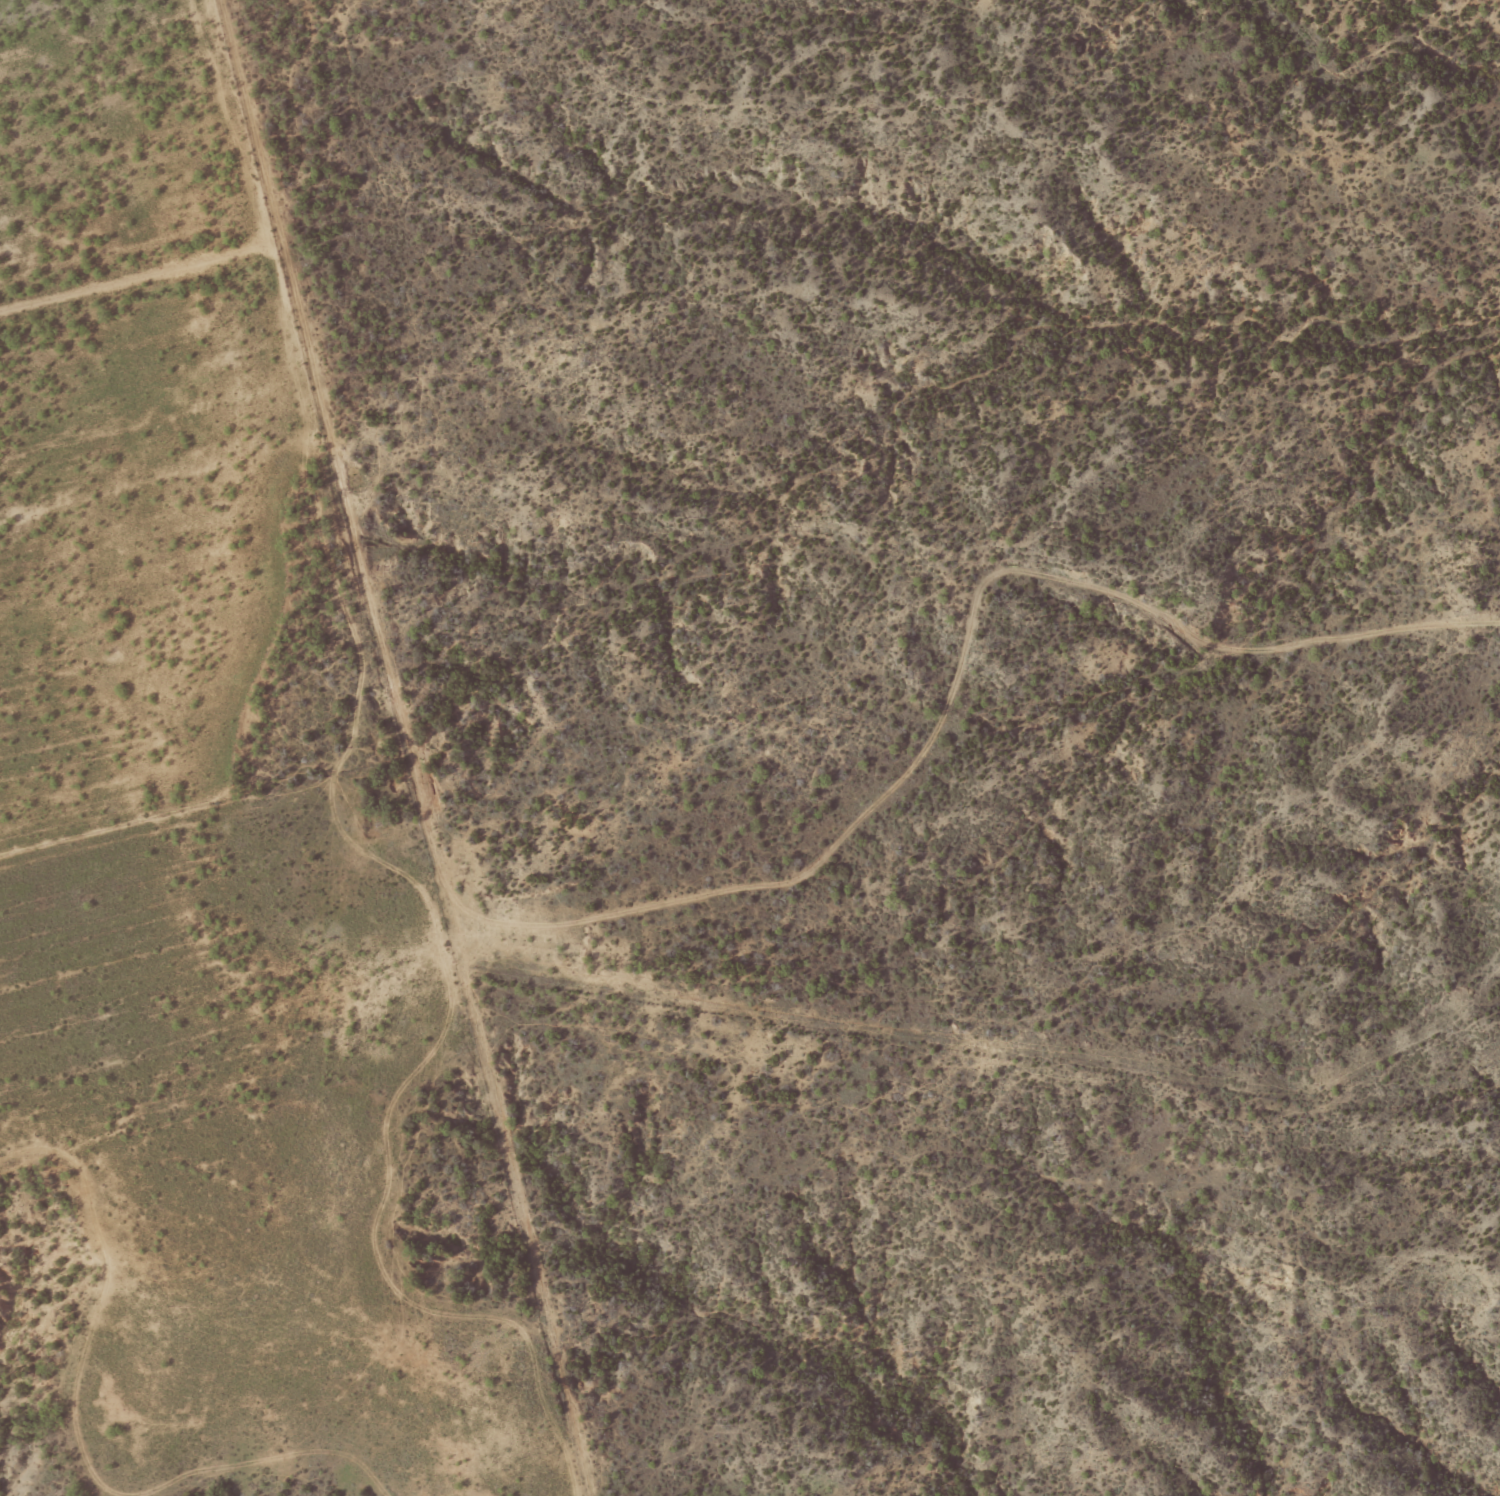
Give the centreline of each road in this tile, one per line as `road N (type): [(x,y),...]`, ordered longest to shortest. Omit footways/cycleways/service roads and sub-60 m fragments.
road 1 (residential): [(56,1495),(47,1427),(57,1280),(23,1145),(0,1138)]
road 2 (residential): [(165,0),(0,38)]

